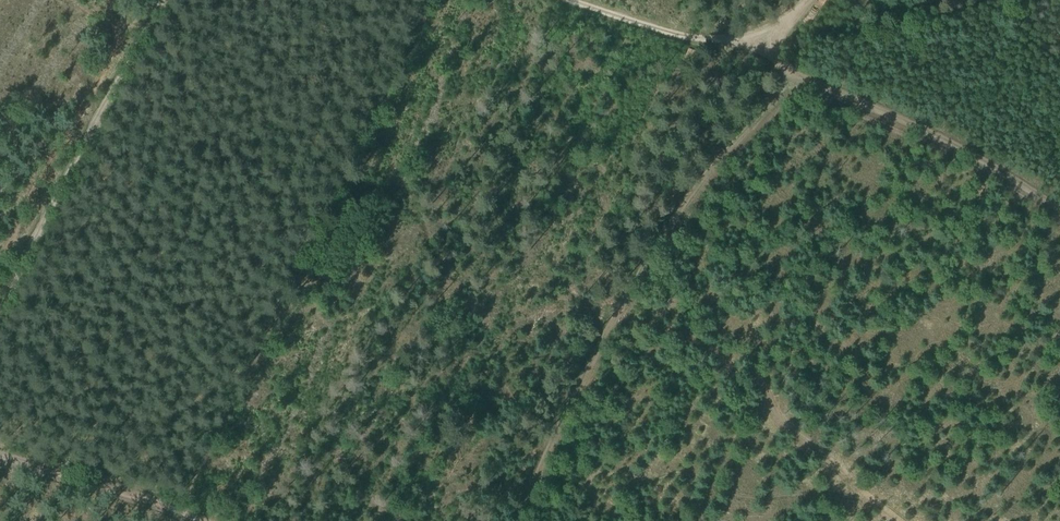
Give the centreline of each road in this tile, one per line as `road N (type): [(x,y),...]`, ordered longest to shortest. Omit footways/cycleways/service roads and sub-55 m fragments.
road 1 (track): [(0,317),(161,0)]
road 2 (track): [(772,60),(922,128),(1059,209)]
road 3 (track): [(566,0),(772,60),(810,0)]
road 4 (track): [(180,510),(0,454)]

